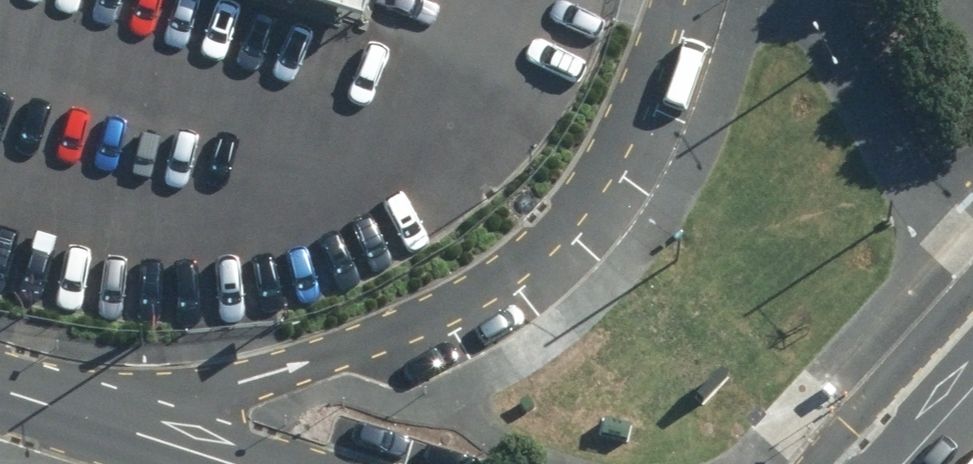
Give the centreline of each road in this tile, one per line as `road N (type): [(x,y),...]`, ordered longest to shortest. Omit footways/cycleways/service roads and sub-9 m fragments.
road 1 (unclassified): [(110,422),(405,329),(523,264),(591,189),(621,138),(670,0)]
road 2 (unclassified): [(234,463),(110,422)]

